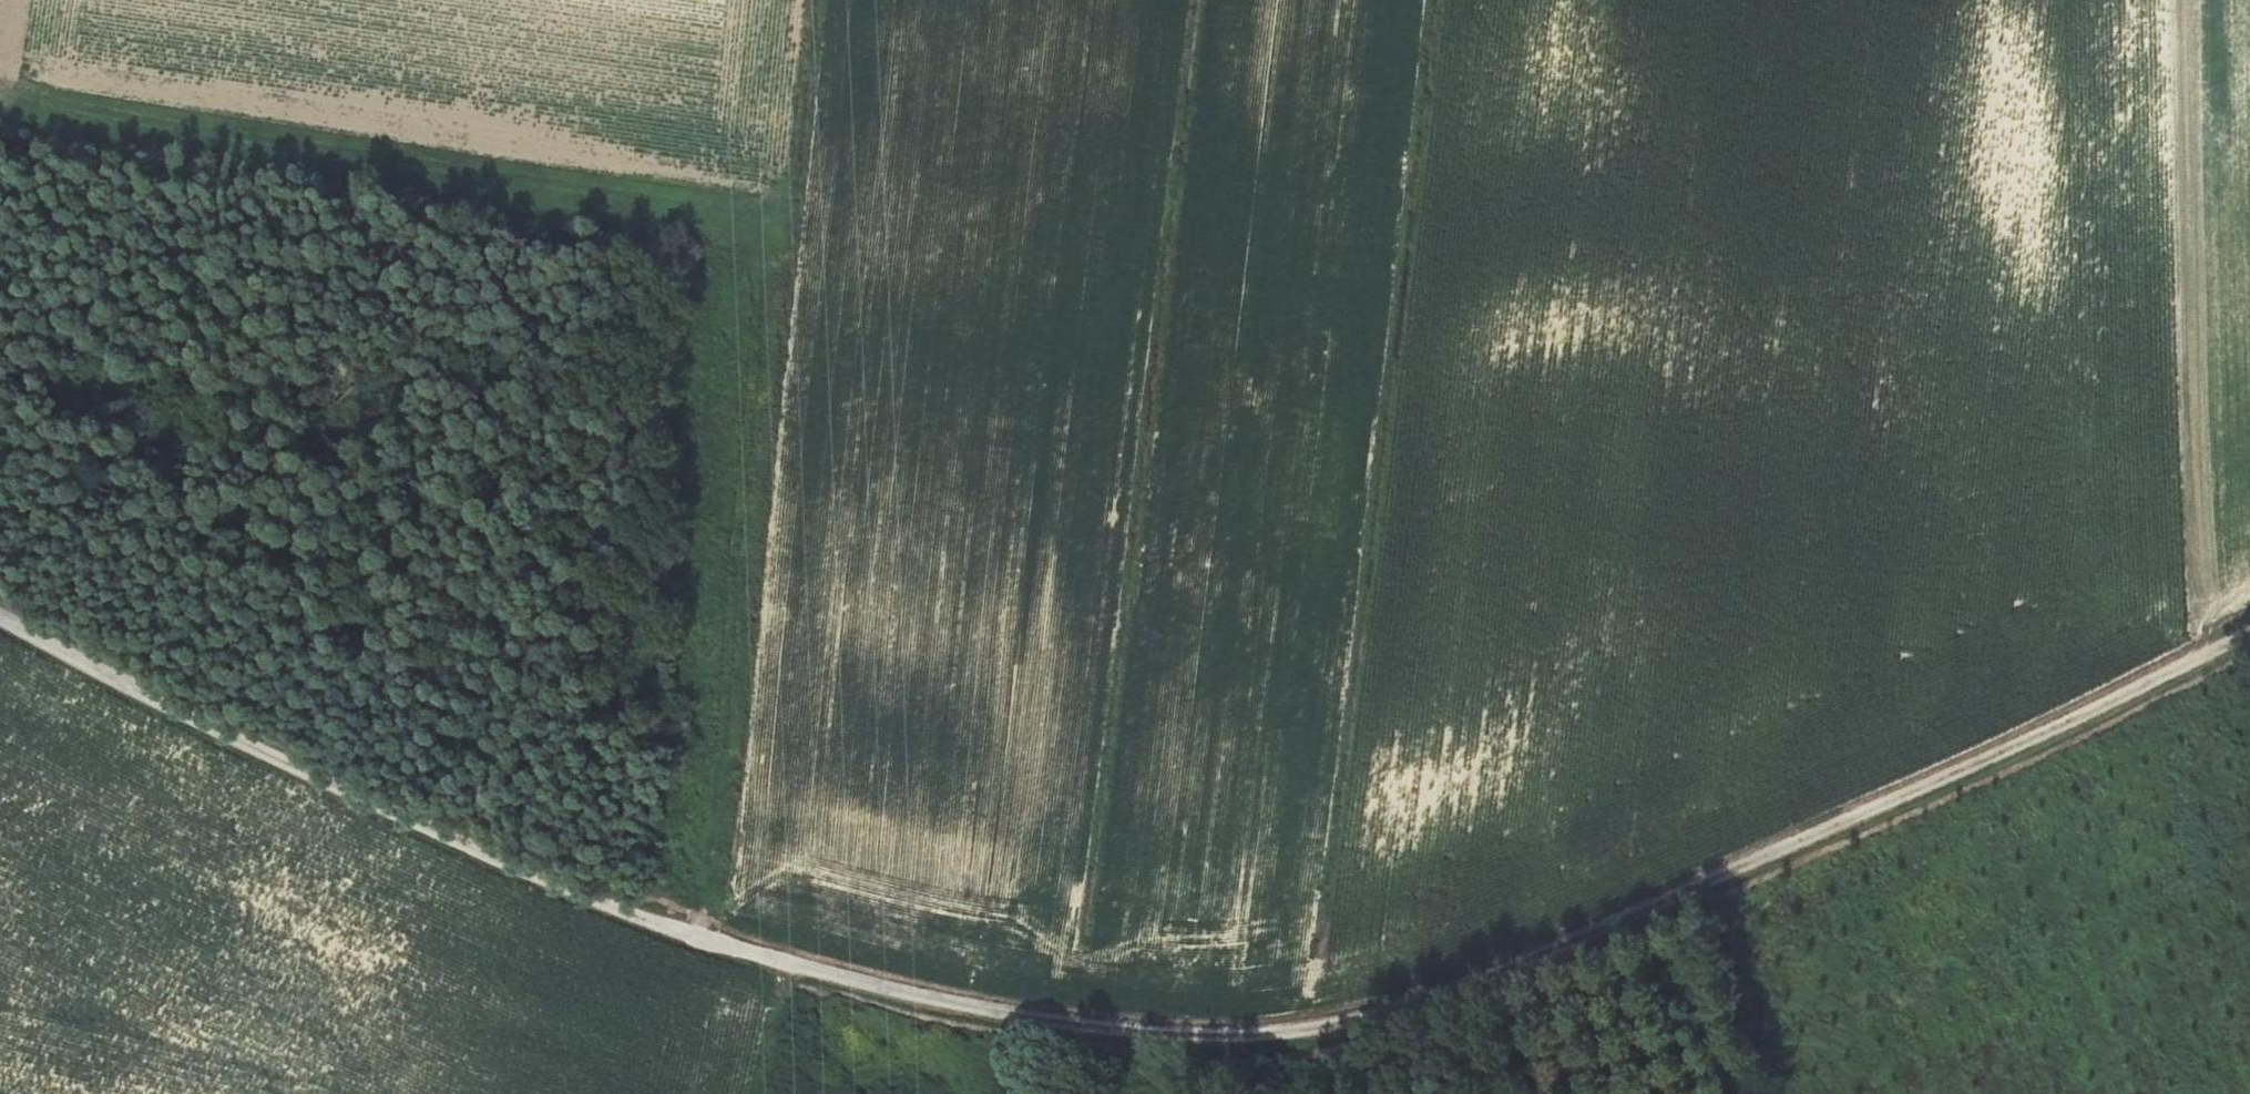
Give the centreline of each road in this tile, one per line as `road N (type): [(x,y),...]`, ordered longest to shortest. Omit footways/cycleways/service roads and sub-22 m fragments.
road 1 (track): [(2249,633),(1867,812),(1434,994),(1347,1022),(1225,1035),(987,1009),(674,928),(535,876),(300,769),(0,617)]

